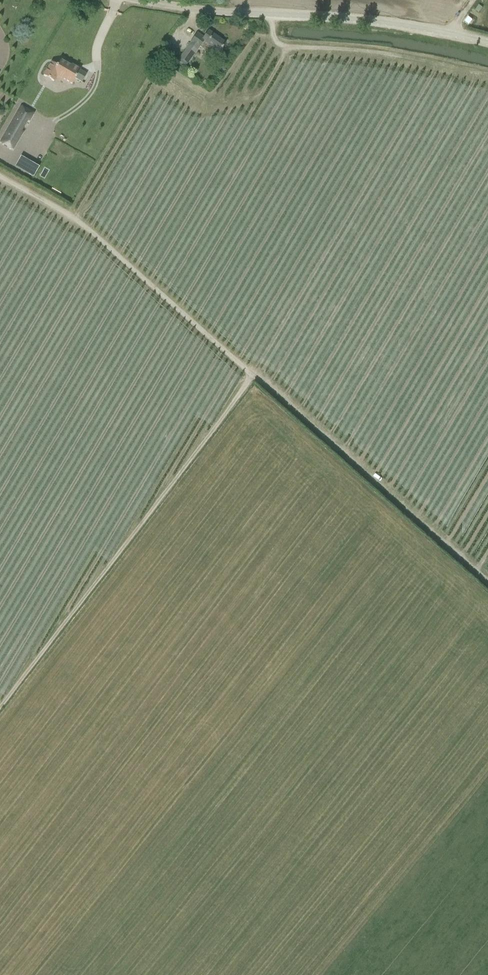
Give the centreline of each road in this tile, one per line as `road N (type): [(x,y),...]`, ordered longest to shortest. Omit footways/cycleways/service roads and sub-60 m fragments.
road 1 (track): [(487,584),(95,233),(0,175)]
road 2 (track): [(0,707),(250,372)]
road 3 (unclassified): [(487,44),(390,23),(141,0)]
road 4 (track): [(272,14),(273,36),(287,48),(380,53),(487,77)]

